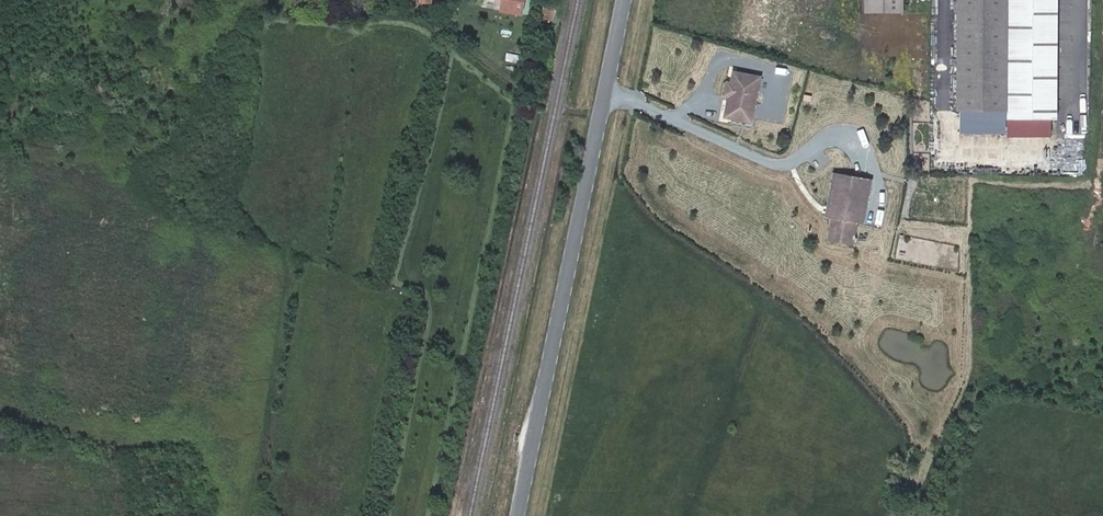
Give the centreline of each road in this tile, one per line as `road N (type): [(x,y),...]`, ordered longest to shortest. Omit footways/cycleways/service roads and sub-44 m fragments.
road 1 (residential): [(623,0),(516,515)]

